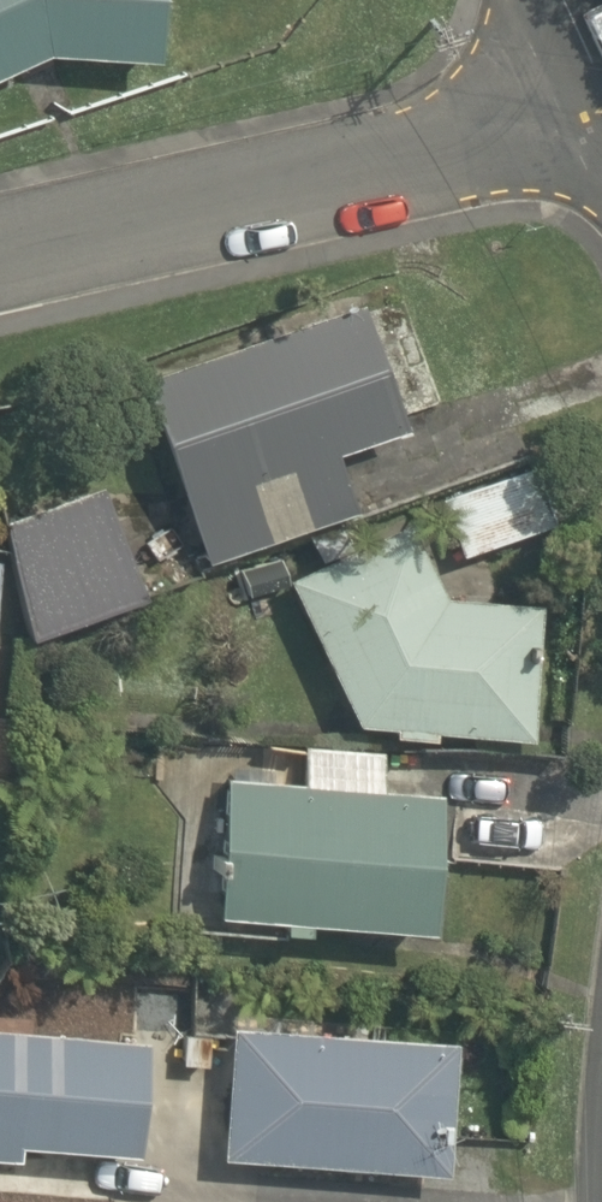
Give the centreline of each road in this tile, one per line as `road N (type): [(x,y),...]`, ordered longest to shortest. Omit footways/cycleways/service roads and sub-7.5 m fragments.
road 1 (residential): [(0,248),(601,110)]

